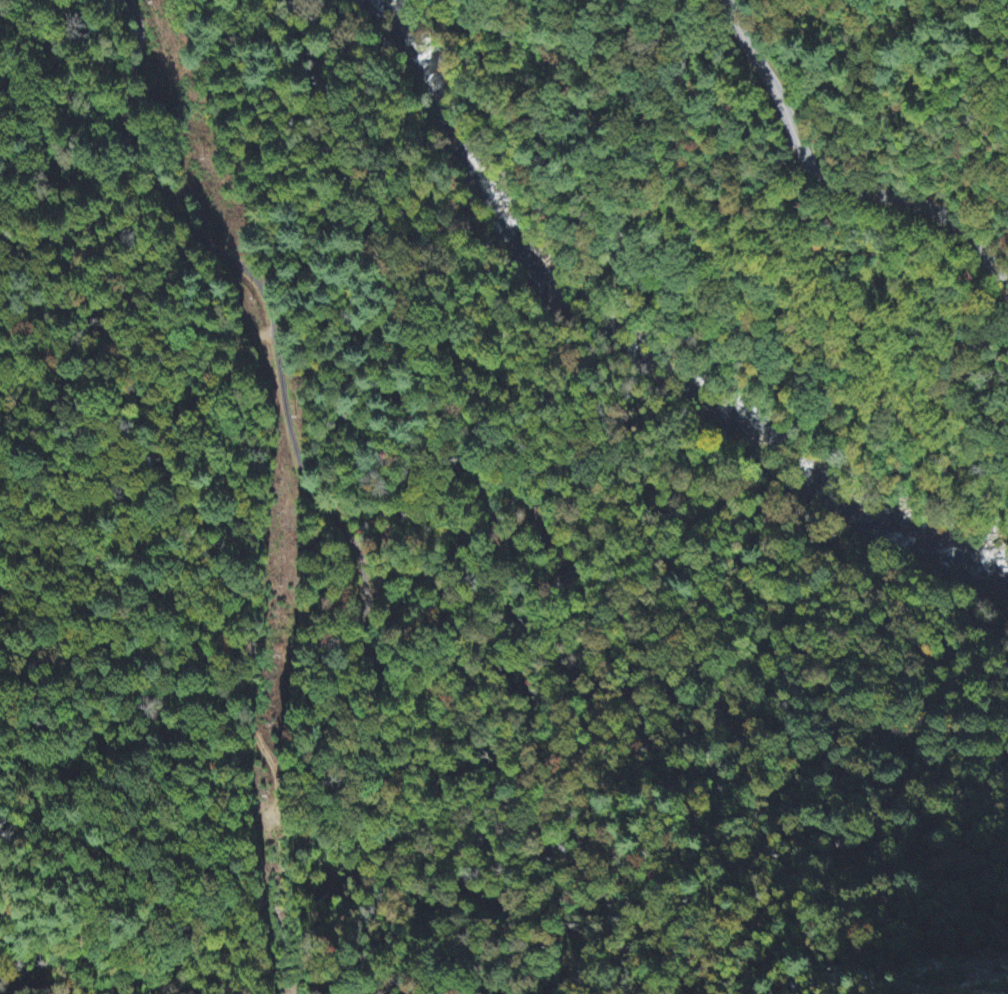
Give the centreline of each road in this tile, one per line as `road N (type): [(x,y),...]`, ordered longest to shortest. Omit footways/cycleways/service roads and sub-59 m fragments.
road 1 (primary): [(727,0),(810,165),(836,186),(920,207),(958,227),(1007,288)]

